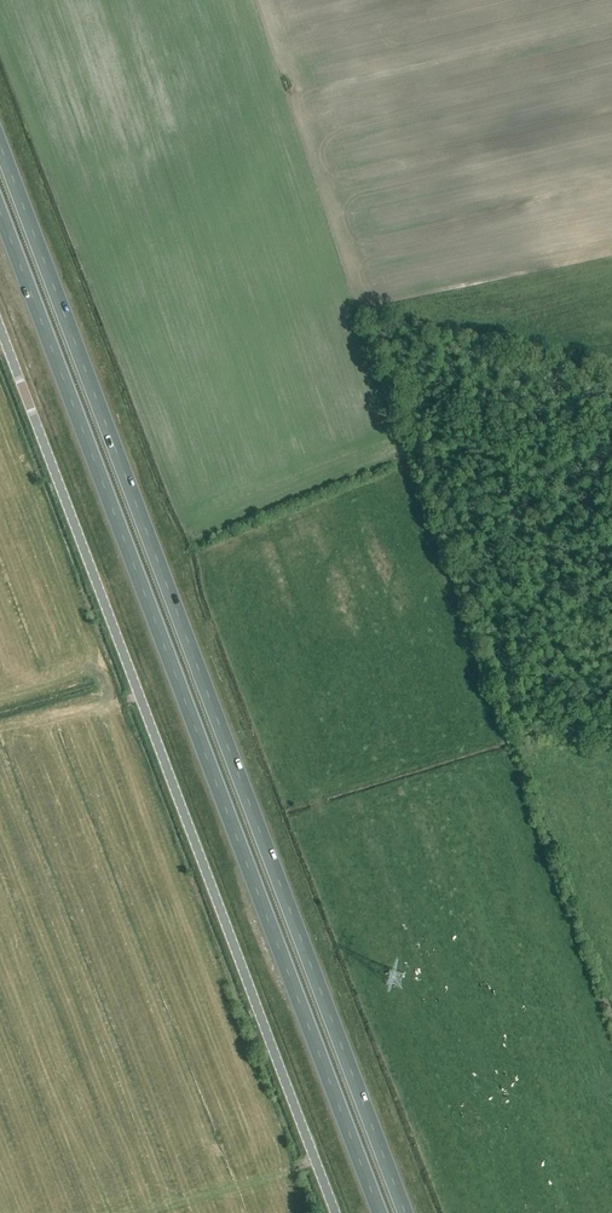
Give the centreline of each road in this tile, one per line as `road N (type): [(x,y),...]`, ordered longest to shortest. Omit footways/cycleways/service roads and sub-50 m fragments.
road 1 (trunk): [(405,1212),(0,146)]
road 2 (trunk): [(0,211),(381,1212)]
road 3 (unclassified): [(335,1212),(0,329)]

